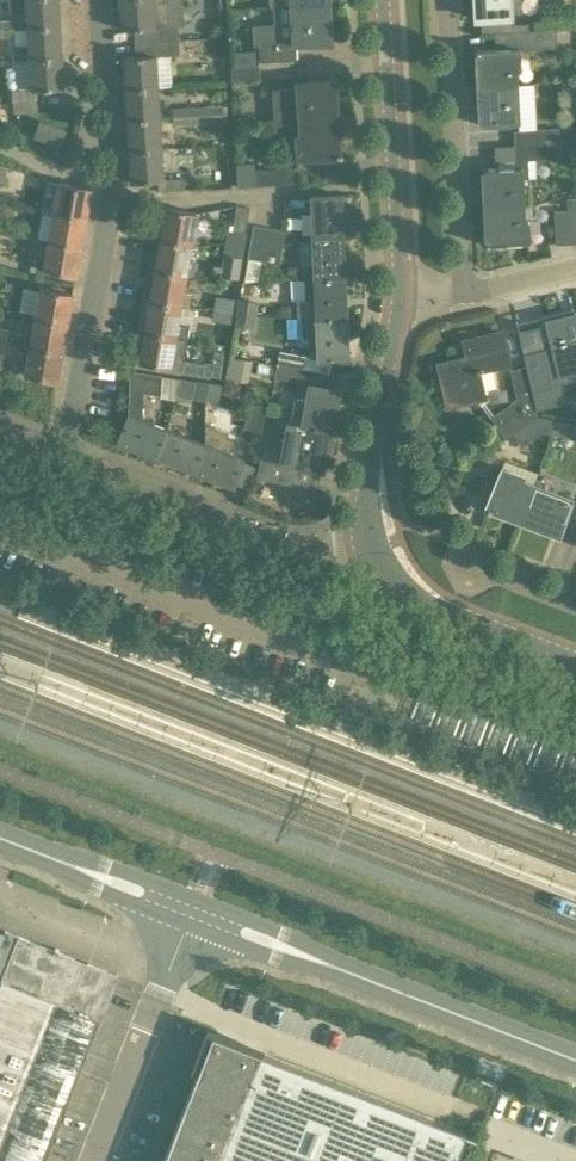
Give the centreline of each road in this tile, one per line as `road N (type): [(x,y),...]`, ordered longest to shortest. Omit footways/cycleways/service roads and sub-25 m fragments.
road 1 (residential): [(64,462),(111,191),(100,0)]
road 2 (tertiary): [(193,912),(575,1060)]
road 3 (residential): [(364,546),(299,549),(64,462)]
road 4 (residential): [(463,293),(447,0)]
road 5 (tertiary): [(400,292),(384,0)]
road 6 (unclassified): [(98,1160),(193,912)]
road 7 (tertiary): [(364,546),(361,500),(400,292)]
road 8 (tertiary): [(575,664),(417,601),(385,578),(364,546)]
road 9 (tertiary): [(0,838),(193,912)]

